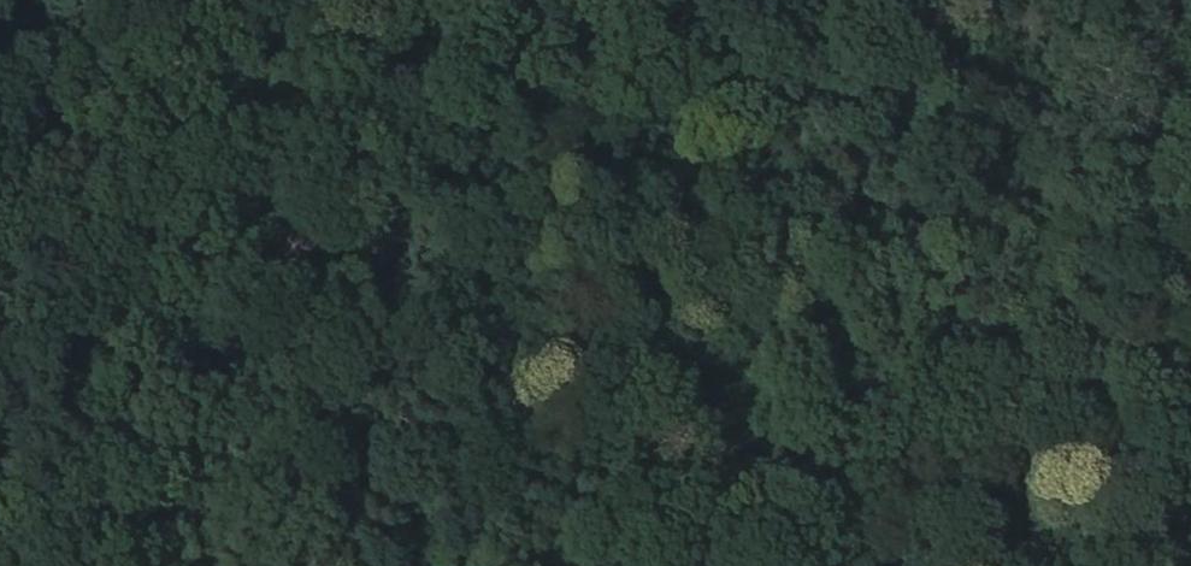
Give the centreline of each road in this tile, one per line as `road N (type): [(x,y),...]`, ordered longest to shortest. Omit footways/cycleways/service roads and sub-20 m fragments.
road 1 (track): [(1190,41),(1012,43),(707,130),(244,197),(0,259)]

